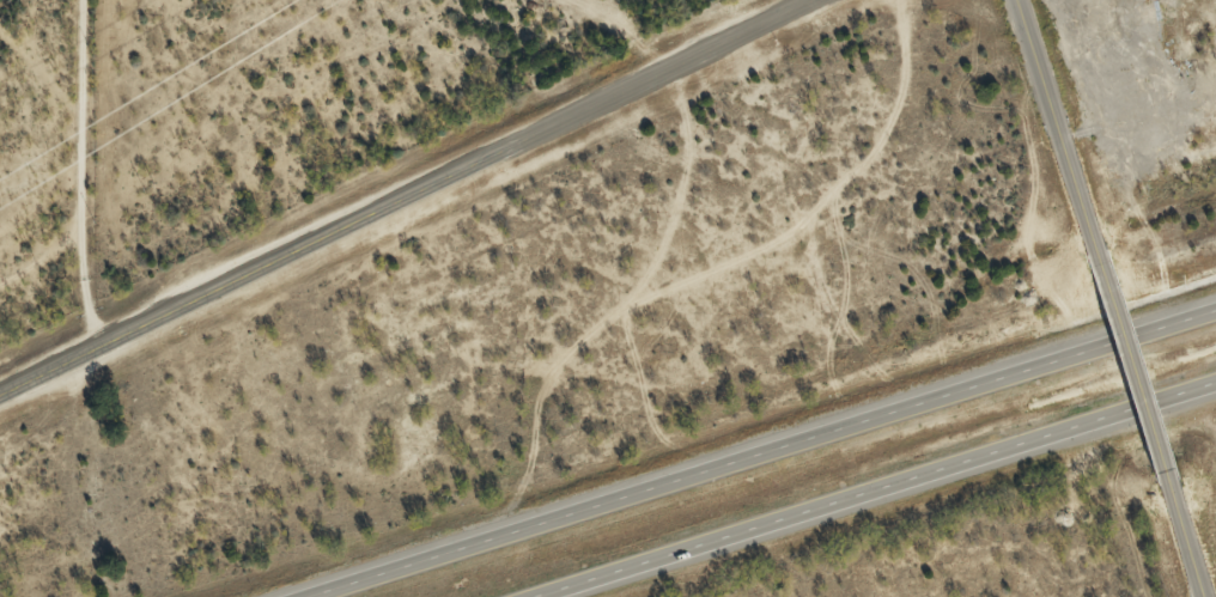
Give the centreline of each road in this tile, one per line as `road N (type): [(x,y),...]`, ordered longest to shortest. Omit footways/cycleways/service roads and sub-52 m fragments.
road 1 (motorway): [(1215,301),(296,596)]
road 2 (secondary): [(816,0),(0,398)]
road 3 (motorway): [(561,596),(1215,392)]
road 4 (secondary): [(1014,0),(1094,270)]
road 5 (secondary): [(1094,270),(1159,464)]
road 6 (secondary): [(1159,464),(1199,596)]

